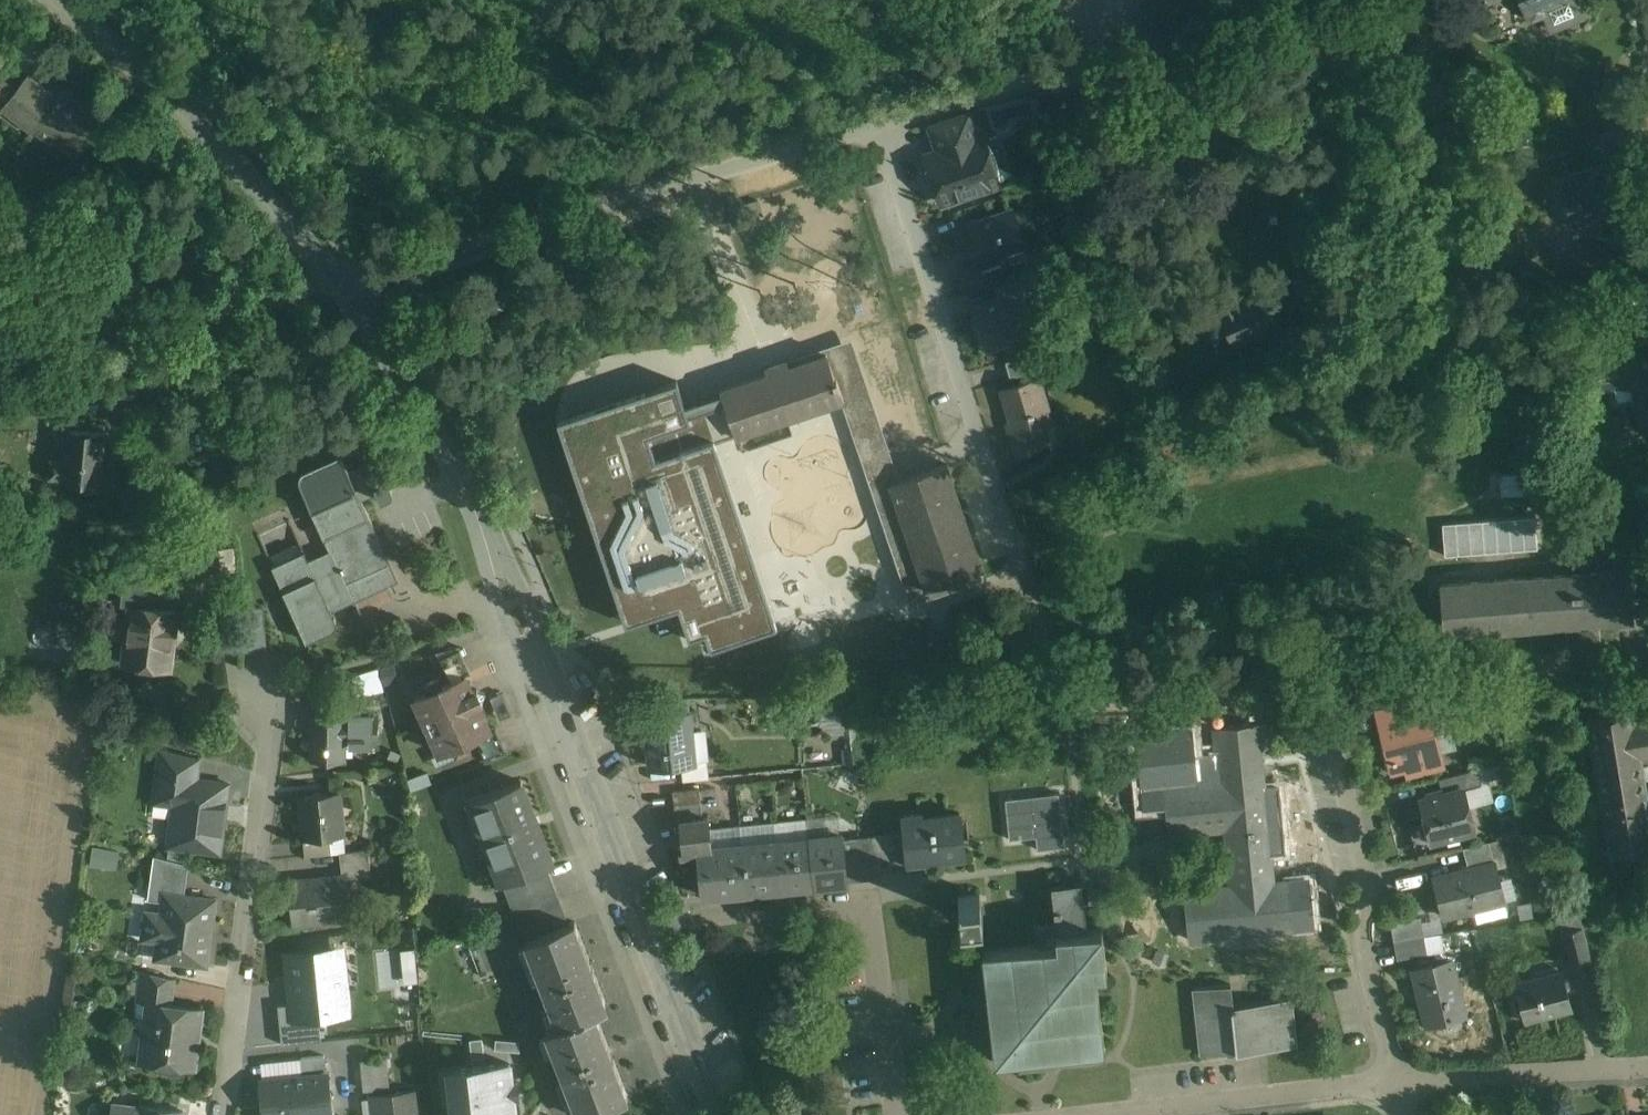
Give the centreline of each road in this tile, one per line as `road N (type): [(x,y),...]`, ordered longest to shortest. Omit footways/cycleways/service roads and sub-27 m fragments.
road 1 (residential): [(879,126),(1058,672),(1079,697),(1271,696),(1301,706),(1330,730),(1370,894),(1364,943),(1400,1082)]
road 2 (tertiary): [(638,922),(528,623),(477,512),(343,293)]
road 3 (residential): [(879,126),(343,293)]
road 4 (residential): [(638,922),(827,897),(851,906),(869,932),(894,1114)]
road 5 (residential): [(224,1114),(269,753),(264,695)]
road 6 (tertiary): [(343,293),(225,153),(56,0)]
road 7 (residential): [(1261,0),(879,126)]
road 8 (residential): [(1118,1114),(1400,1082)]
road 9 (residential): [(1400,1082),(1647,1070)]
road 10 (tertiary): [(714,1114),(638,922)]

